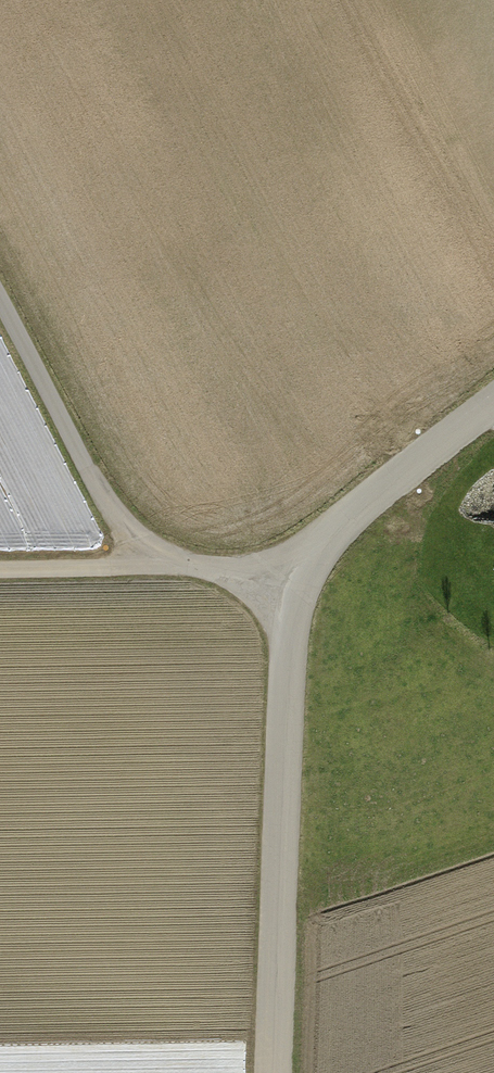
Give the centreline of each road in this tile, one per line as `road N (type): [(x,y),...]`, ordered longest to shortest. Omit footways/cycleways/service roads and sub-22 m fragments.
road 1 (unclassified): [(277,1072),(298,574)]
road 2 (unclassified): [(0,277),(149,555)]
road 3 (unclassified): [(298,574),(351,513),(493,398)]
road 4 (unclassified): [(298,574),(149,555)]
road 5 (unclassified): [(149,555),(0,558)]

